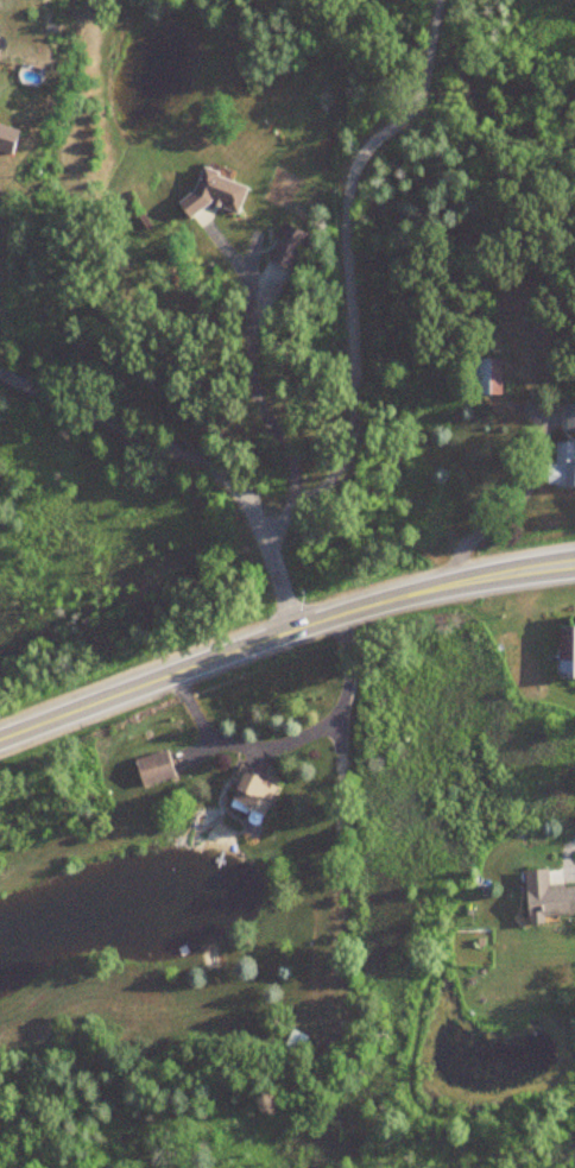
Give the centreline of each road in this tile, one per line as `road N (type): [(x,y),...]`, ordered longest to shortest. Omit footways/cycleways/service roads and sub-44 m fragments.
road 1 (residential): [(297,630),(264,526),(330,484),(353,448),(347,217),(354,170),(409,118),(439,0)]
road 2 (tertiary): [(0,742),(297,630),(417,593),(574,562)]
road 3 (residential): [(0,377),(187,453),(226,475),(264,526)]

